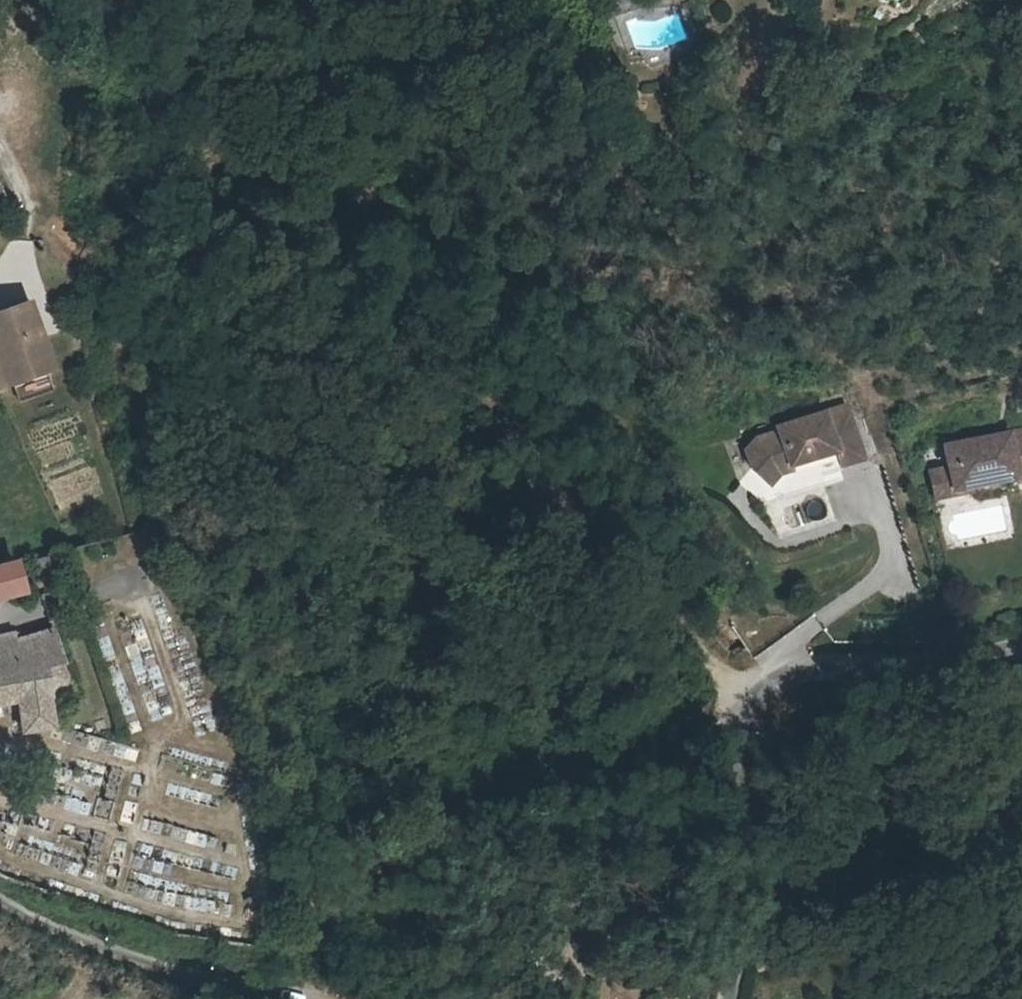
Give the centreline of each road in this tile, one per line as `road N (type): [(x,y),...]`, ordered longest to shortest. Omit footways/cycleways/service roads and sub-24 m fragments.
road 1 (residential): [(732,998),(743,886),(731,756),(739,711),(767,683),(808,670),(1021,652)]
road 2 (residential): [(308,998),(80,935),(0,896)]
road 3 (residential): [(0,140),(26,195),(25,251),(37,289)]

